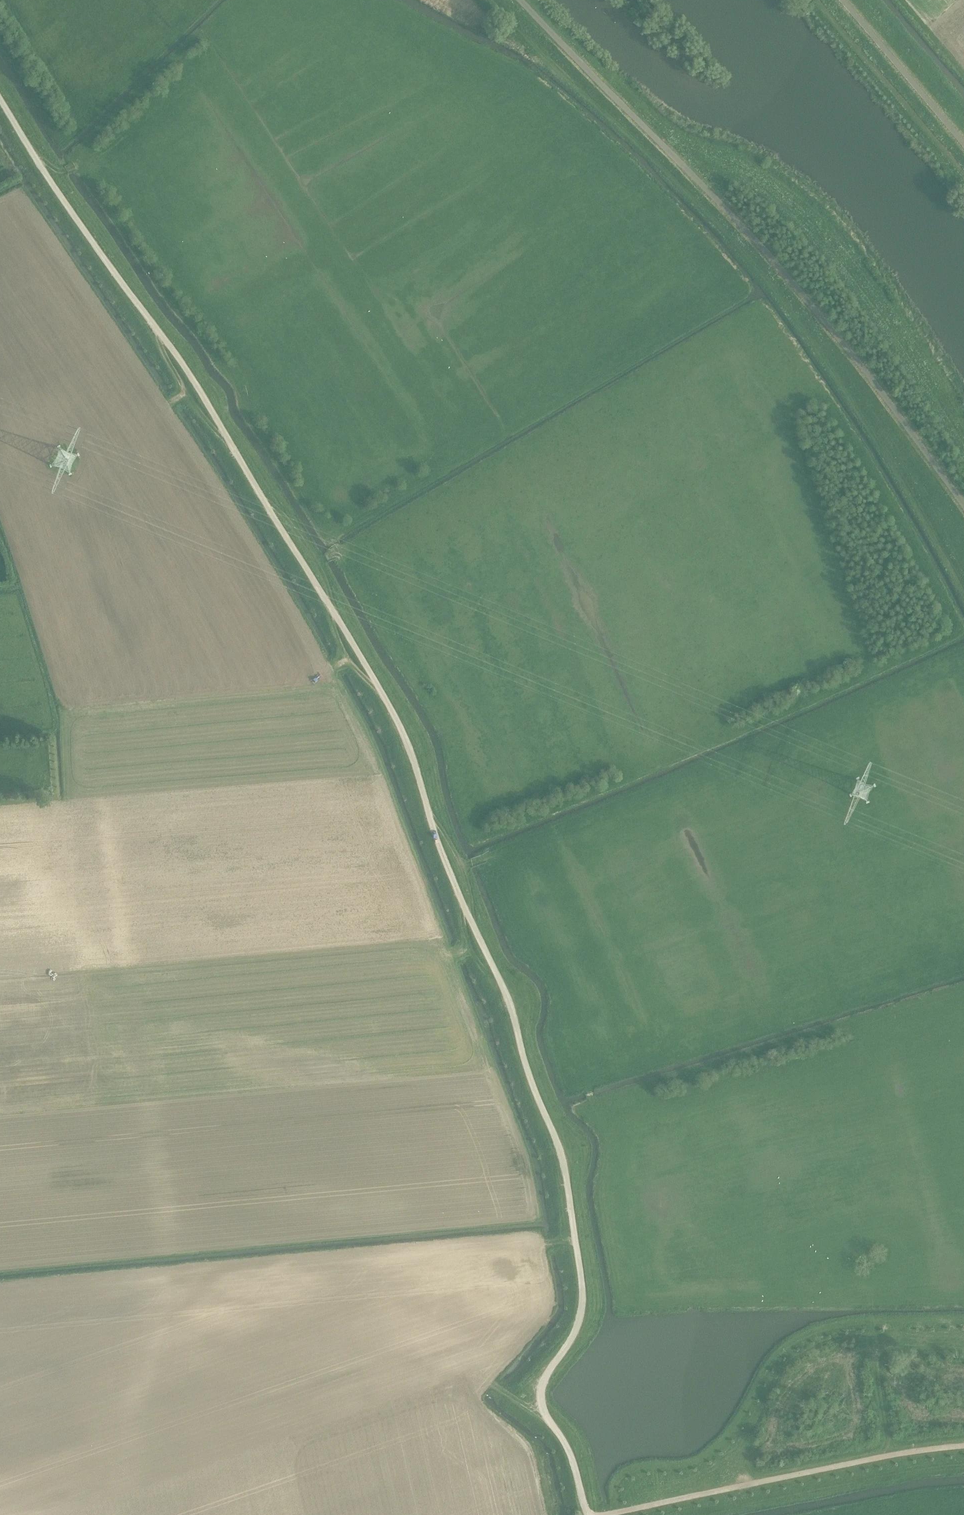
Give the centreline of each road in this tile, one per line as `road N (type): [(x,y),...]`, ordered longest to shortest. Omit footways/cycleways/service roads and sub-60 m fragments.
road 1 (track): [(587,1514),(573,1461),(541,1402),(545,1380),(574,1337),(583,1299),(563,1157),(509,997),(438,839),(402,725),(188,369),(0,96)]

